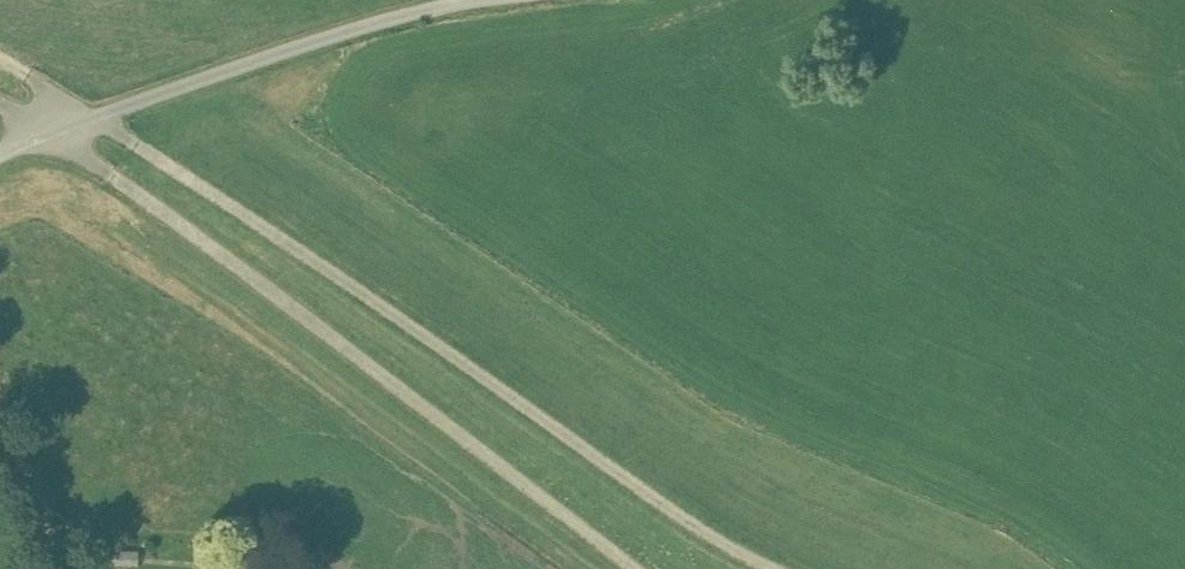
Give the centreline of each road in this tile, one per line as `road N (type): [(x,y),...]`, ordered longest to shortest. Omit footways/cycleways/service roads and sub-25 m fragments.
road 1 (track): [(635,568),(284,299),(0,101)]
road 2 (track): [(95,114),(361,26),(494,0)]

